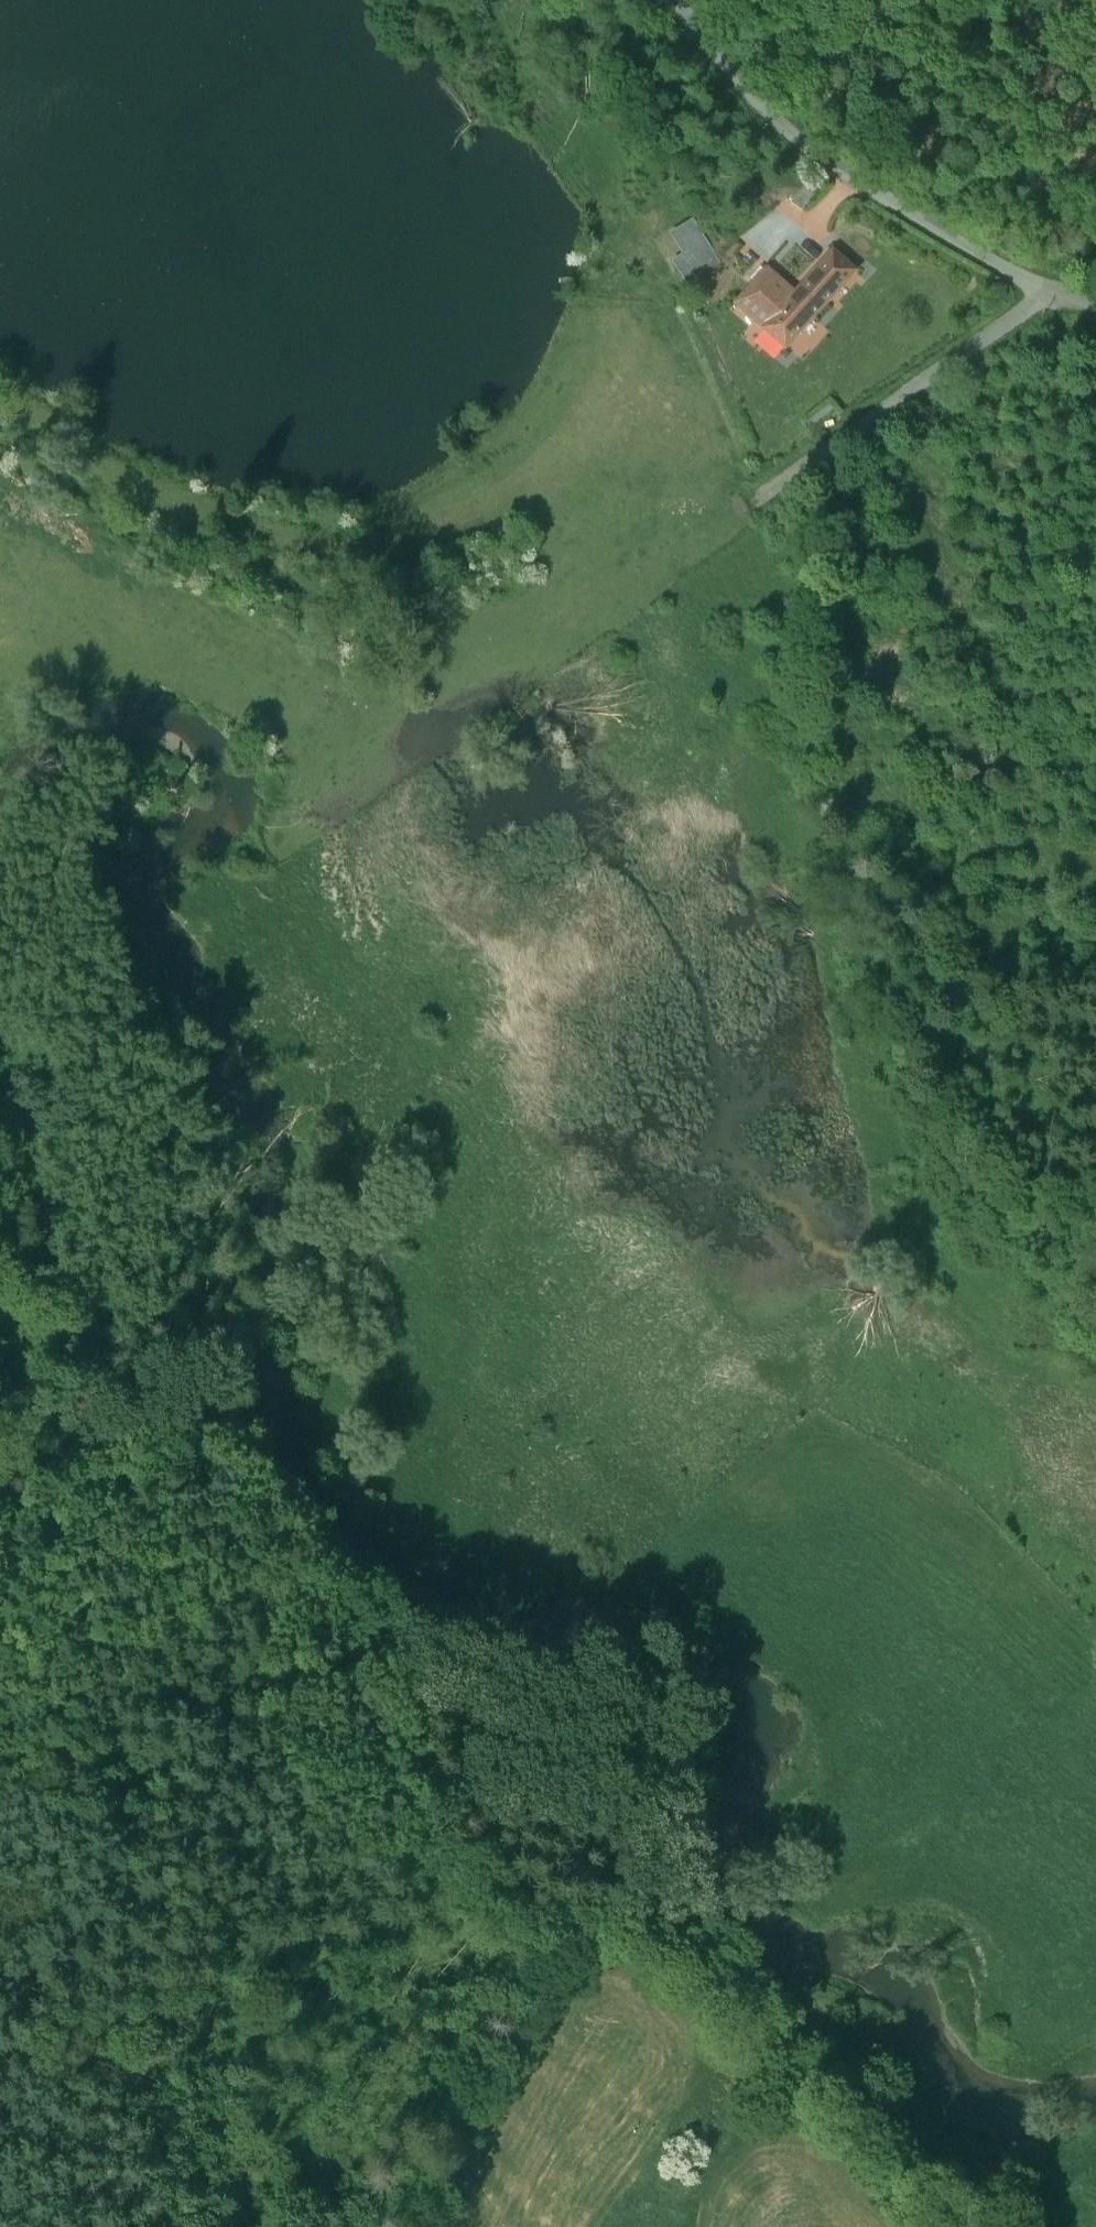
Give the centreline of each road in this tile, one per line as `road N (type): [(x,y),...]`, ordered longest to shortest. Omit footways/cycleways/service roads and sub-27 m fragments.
road 1 (unclassified): [(670,0),(814,152),(1052,295)]
road 2 (unclassified): [(1052,295),(754,503)]

